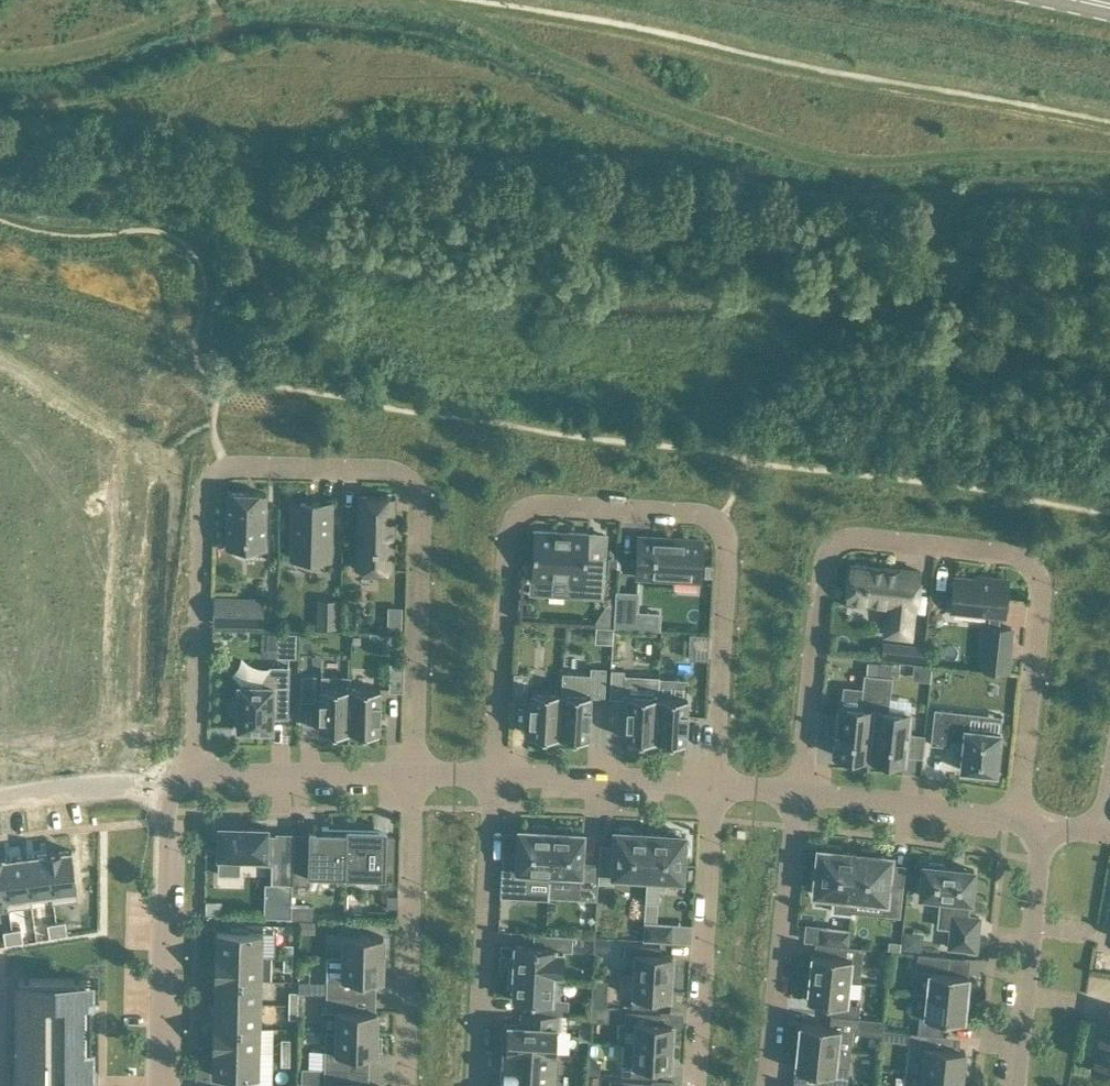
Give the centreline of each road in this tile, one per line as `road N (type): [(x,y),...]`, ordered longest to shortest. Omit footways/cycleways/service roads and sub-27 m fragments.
road 1 (residential): [(416,776),(421,502),(407,476),(224,465),(205,486),(192,774)]
road 2 (residential): [(719,788),(729,528),(708,514),(524,508),(508,532),(493,775)]
road 3 (residential): [(798,791),(830,554),(856,537),(1025,556),(1038,579),(1015,823)]
road 4 (residential): [(0,370),(124,458),(126,782)]
road 5 (residential): [(159,1085),(165,799),(192,774)]
road 6 (residential): [(493,775),(476,1085)]
road 7 (residential): [(405,1085),(416,776)]
road 8 (residential): [(126,782),(110,1085)]
road 9 (residential): [(698,1085),(719,788)]
road 10 (residential): [(768,1085),(798,791)]
road 11 (residential): [(1044,828),(1016,1085)]
road 12 (residential): [(493,775),(719,788)]
road 13 (residential): [(192,774),(416,776)]
road 14 (residential): [(798,791),(1015,823)]
road 15 (residential): [(126,782),(0,799)]

